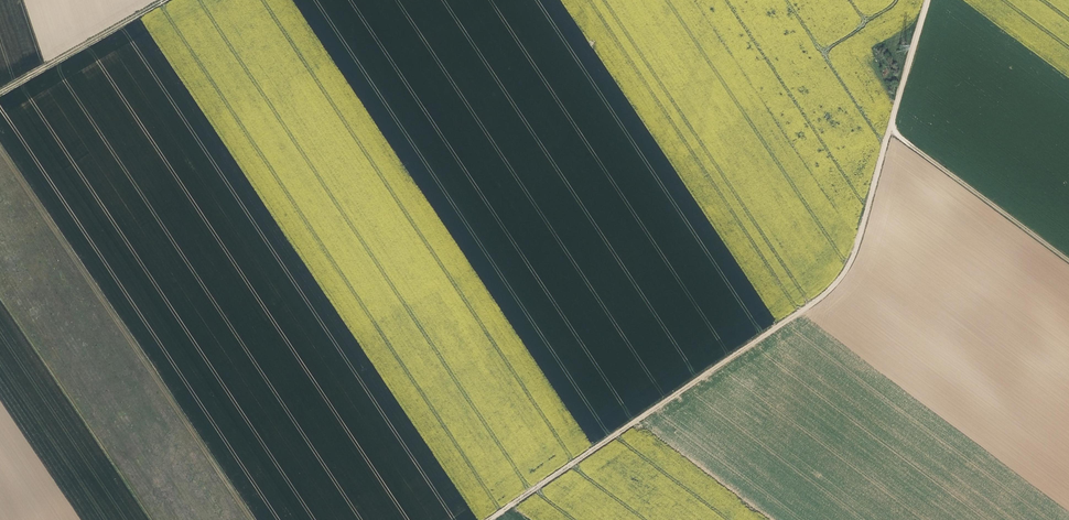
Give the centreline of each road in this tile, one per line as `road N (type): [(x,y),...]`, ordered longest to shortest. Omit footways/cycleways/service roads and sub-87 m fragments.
road 1 (track): [(890,127),(850,265),(831,288),(489,519)]
road 2 (track): [(1068,263),(890,127)]
road 3 (track): [(0,90),(159,0)]
road 4 (track): [(926,0),(890,127)]

